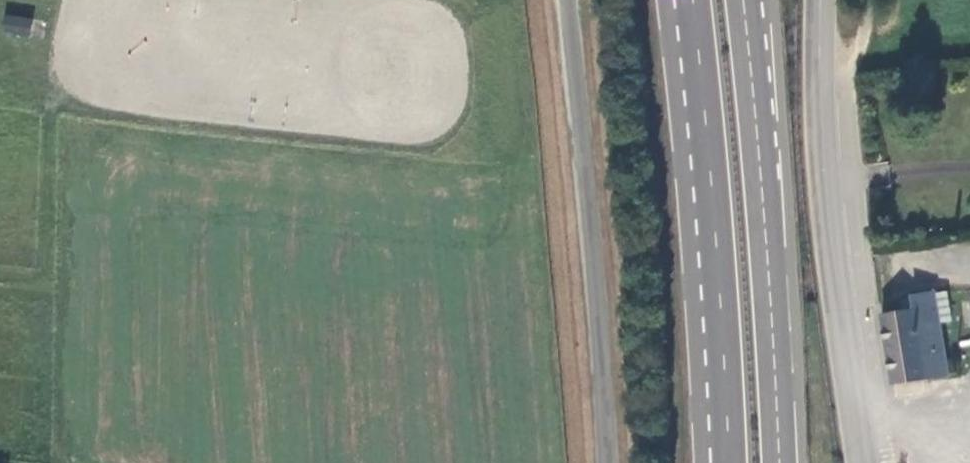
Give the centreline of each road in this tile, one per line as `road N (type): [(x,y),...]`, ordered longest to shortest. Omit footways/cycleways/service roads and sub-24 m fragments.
road 1 (track): [(0,85),(409,136),(438,129),(454,112),(461,52),(449,29)]
road 2 (tertiary): [(860,462),(821,147),(821,0)]
road 3 (unclassified): [(608,462),(567,0)]
road 4 (trunk): [(664,0),(701,462)]
road 5 (trunk): [(693,0),(725,462)]
road 6 (trunk): [(777,462),(760,153)]
road 7 (track): [(229,0),(166,38),(0,22)]
road 8 (track): [(444,24),(271,0)]
road 9 (trunk): [(760,153),(742,0)]
road 10 (trunk): [(760,153),(753,0)]

